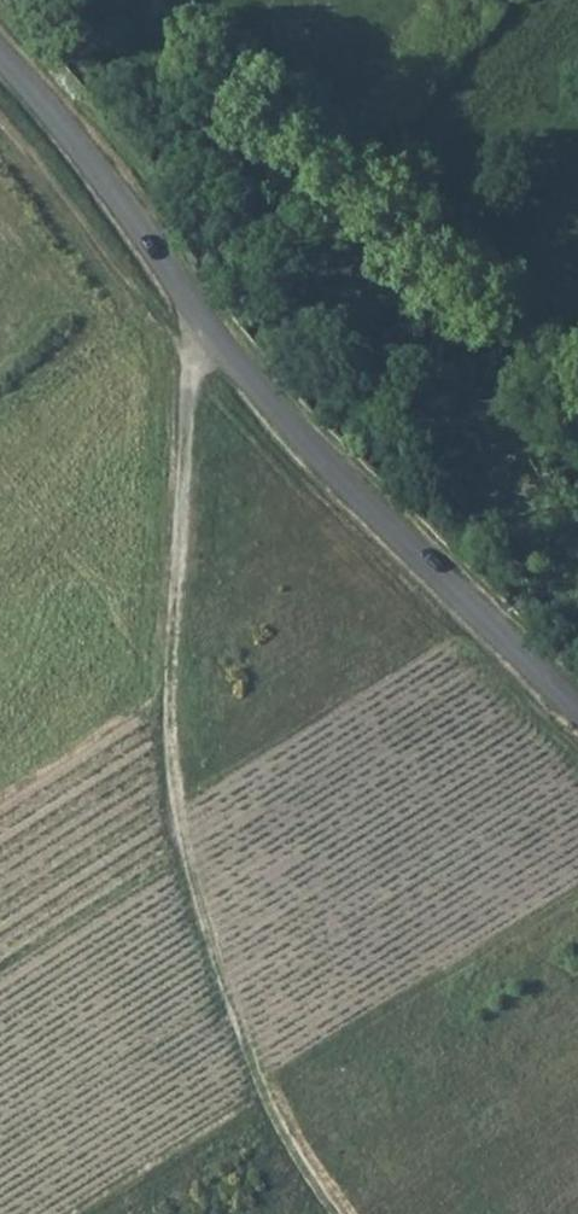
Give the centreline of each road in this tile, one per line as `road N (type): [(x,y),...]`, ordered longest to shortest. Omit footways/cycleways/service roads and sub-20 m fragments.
road 1 (track): [(194,320),(183,349),(174,448),(164,761),(243,1058),(307,1184),(331,1213)]
road 2 (residential): [(577,721),(326,467),(194,320),(117,200),(0,60)]
road 3 (track): [(183,299),(0,411)]

